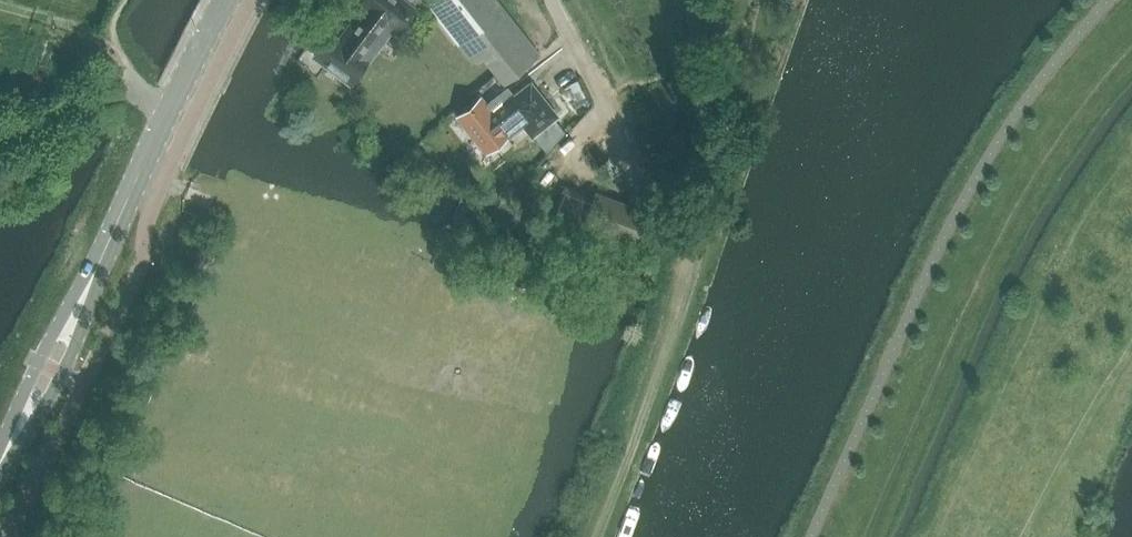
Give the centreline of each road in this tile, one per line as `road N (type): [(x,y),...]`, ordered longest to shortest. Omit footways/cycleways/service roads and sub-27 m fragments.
road 1 (tertiary): [(0,468),(223,0)]

